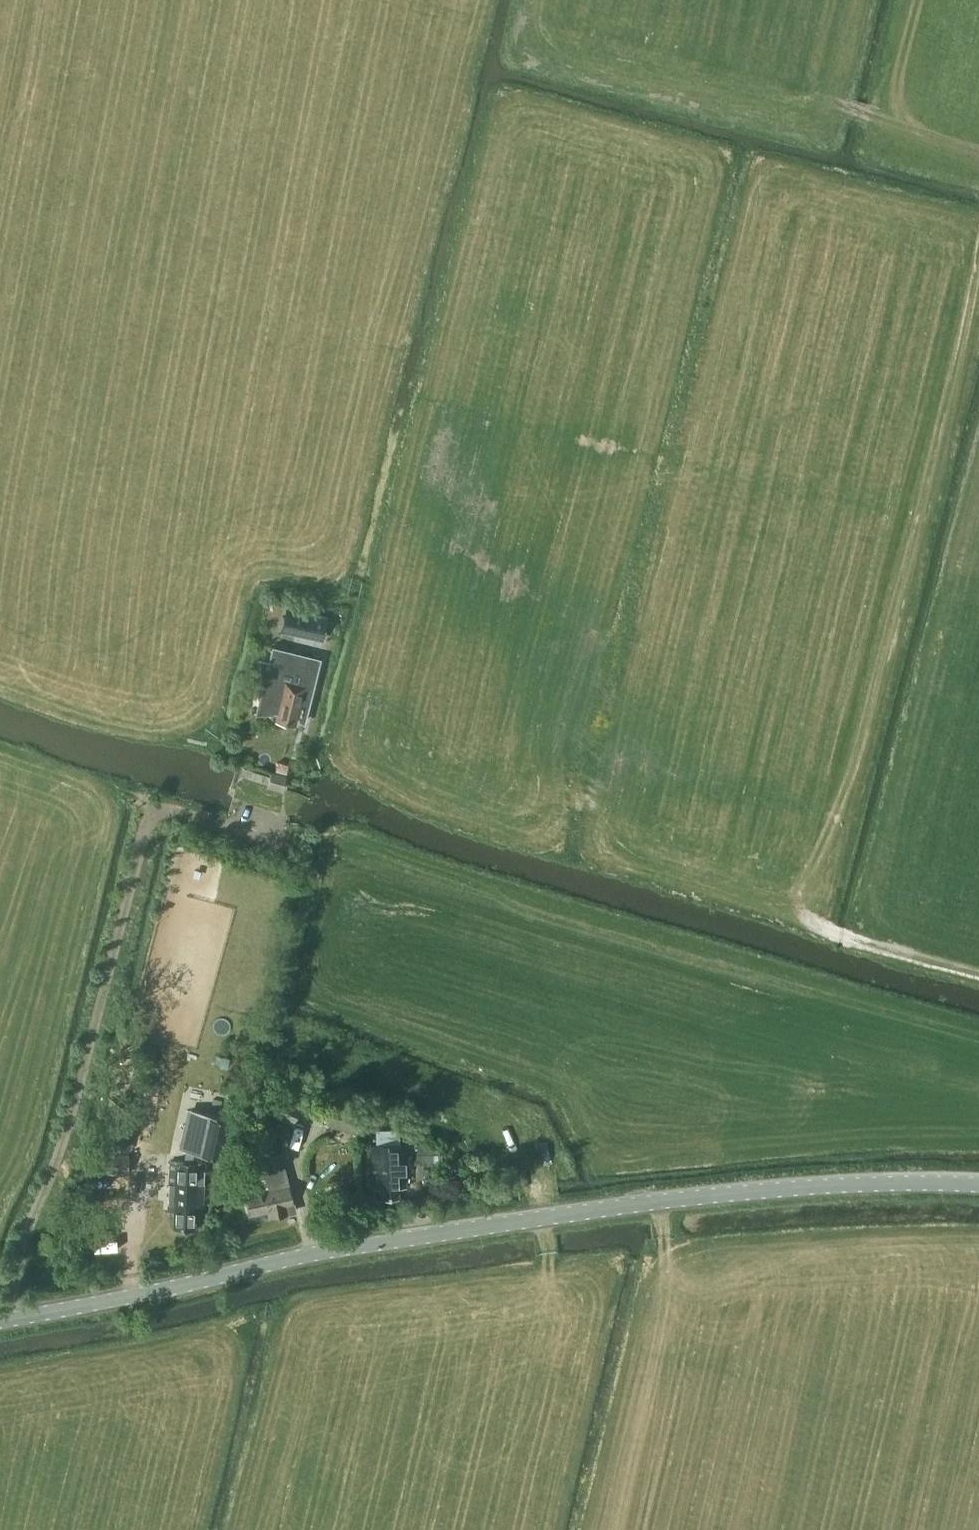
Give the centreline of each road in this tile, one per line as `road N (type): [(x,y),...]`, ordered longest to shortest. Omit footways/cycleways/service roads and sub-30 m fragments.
road 1 (tertiary): [(978,1185),(854,1185),(691,1198),(293,1257),(0,1319)]
road 2 (track): [(15,1317),(21,1258),(59,1160),(149,818),(176,808),(257,837),(282,835),(300,734)]

